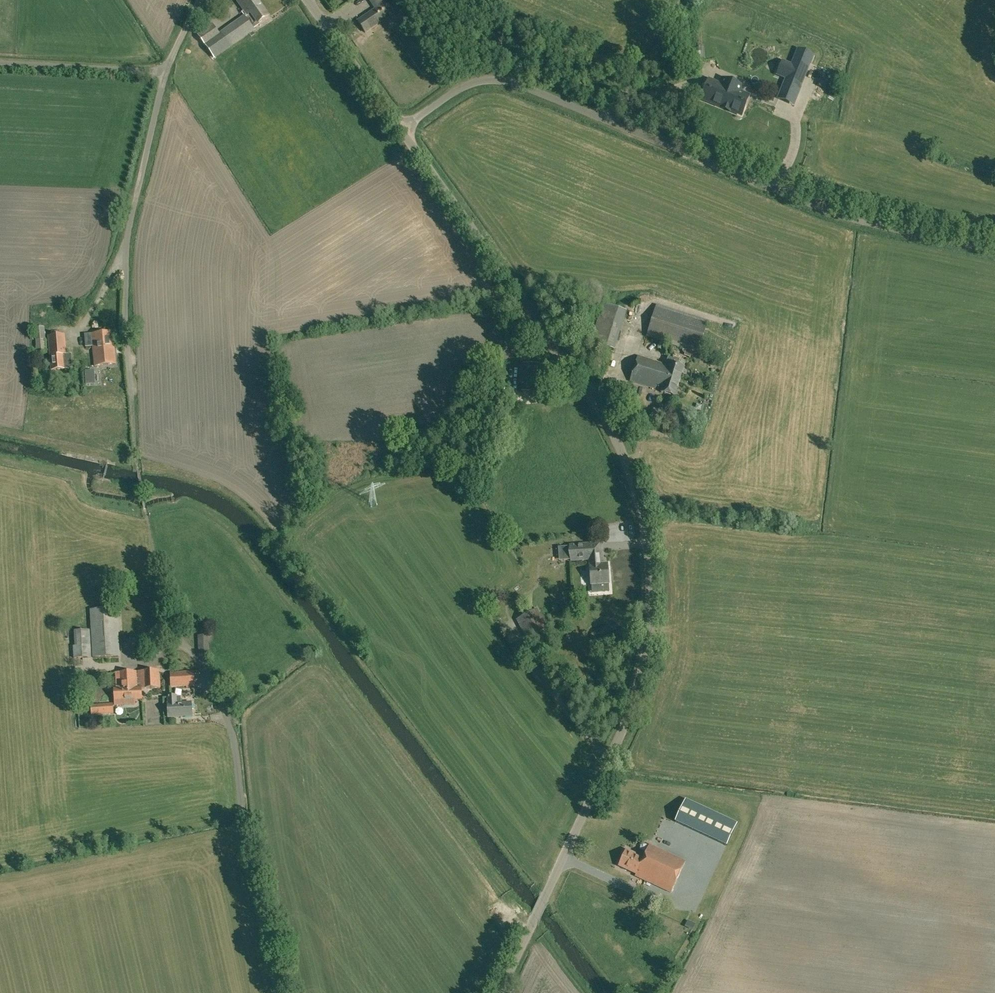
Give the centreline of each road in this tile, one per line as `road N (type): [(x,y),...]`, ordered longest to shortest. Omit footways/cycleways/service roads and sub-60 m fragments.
road 1 (unclassified): [(500,992),(630,711),(647,632),(645,534),(626,463),(596,403),(402,131)]
road 2 (unclassified): [(131,400),(127,233),(166,71),(198,0)]
road 3 (unclassified): [(994,250),(836,214),(608,121)]
road 4 (unclassified): [(402,131),(461,88),(494,81),(608,121)]
road 5 (unclassified): [(402,131),(311,0)]

